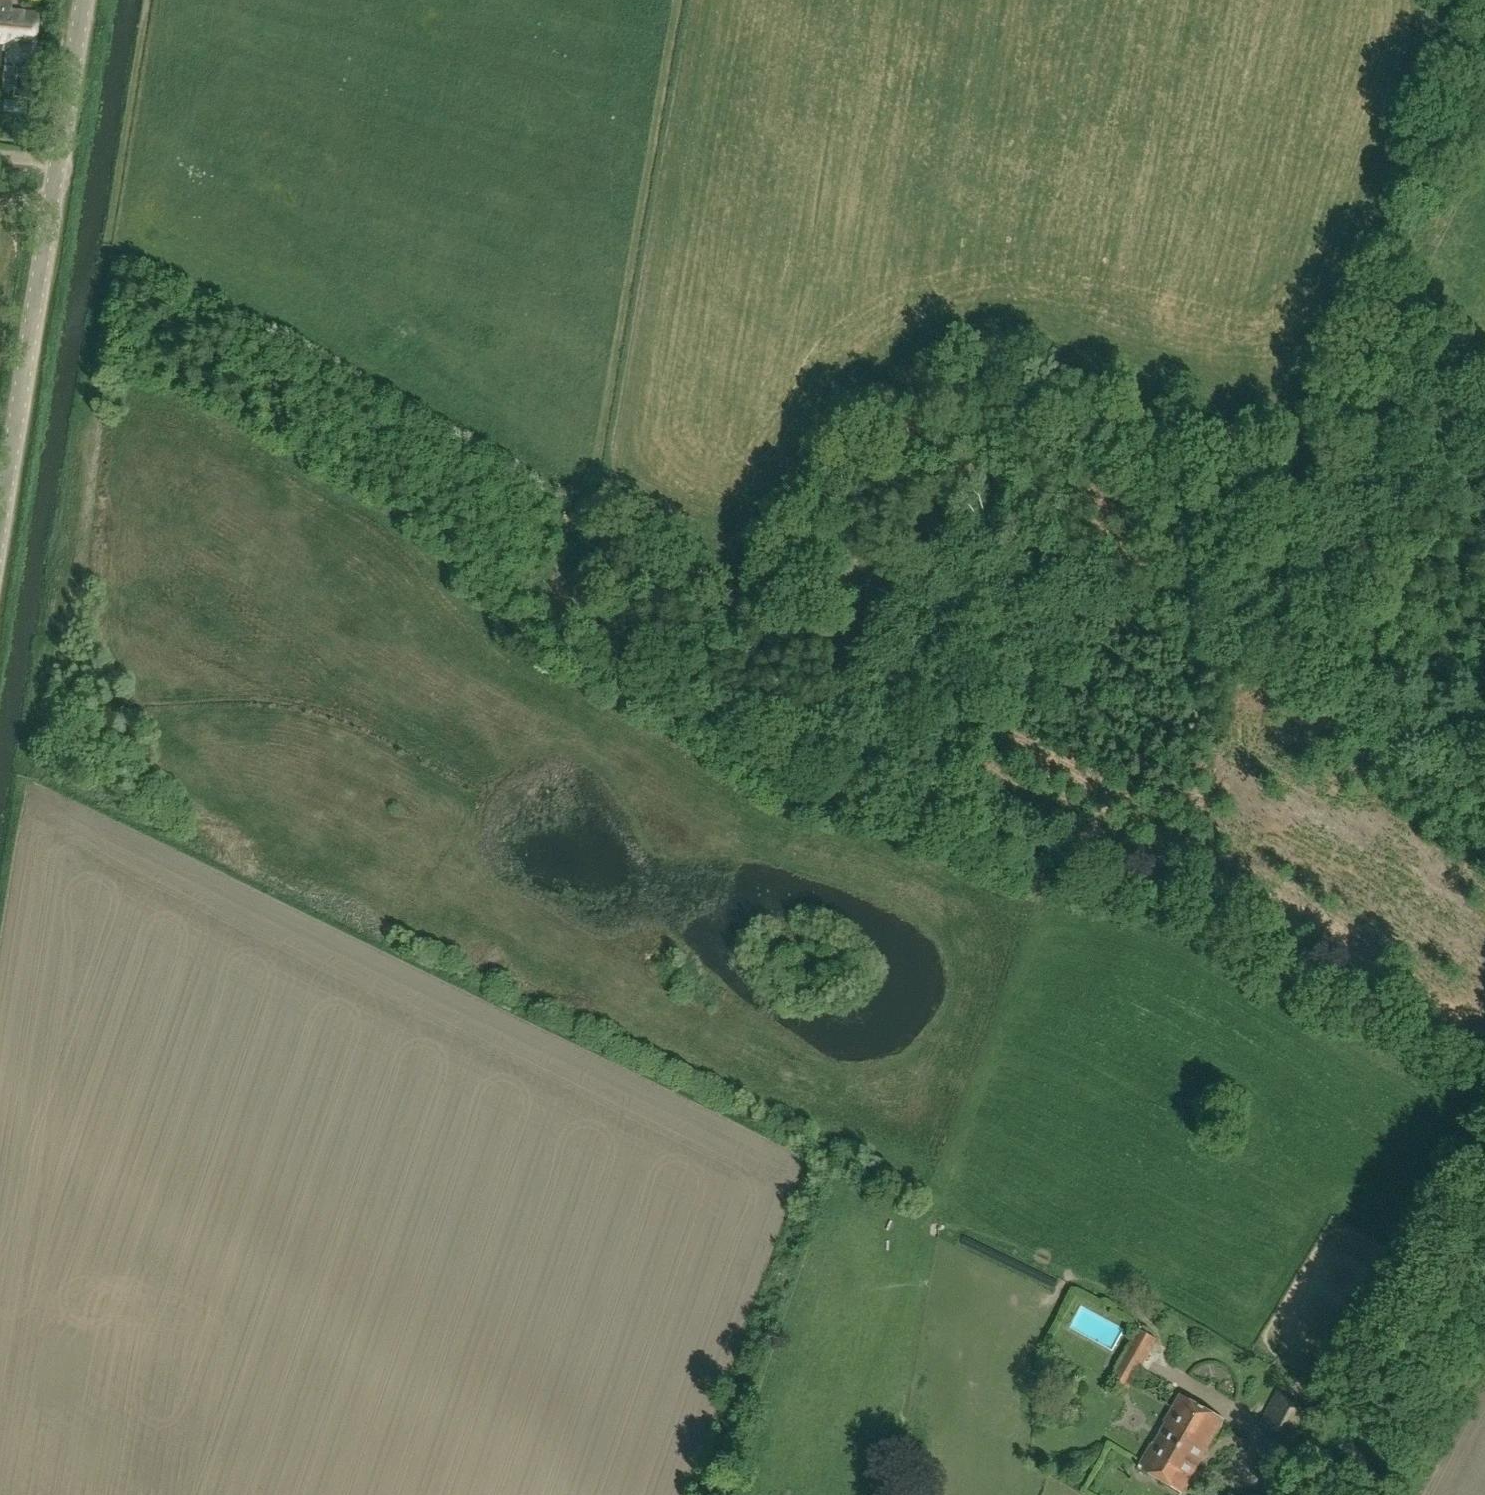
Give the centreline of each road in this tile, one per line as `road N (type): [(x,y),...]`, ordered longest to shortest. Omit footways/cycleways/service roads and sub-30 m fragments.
road 1 (track): [(1484,777),(940,485)]
road 2 (tertiary): [(0,517),(89,0)]
road 3 (track): [(1355,1494),(1484,1251)]

